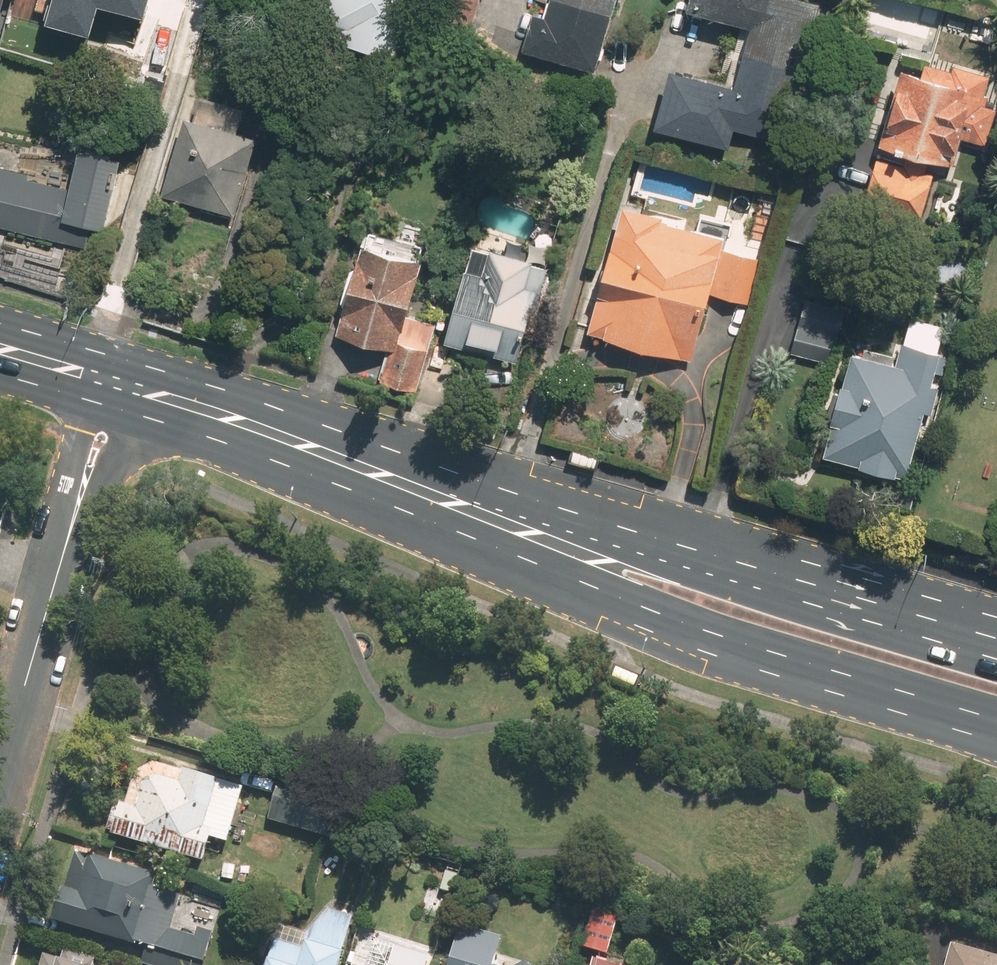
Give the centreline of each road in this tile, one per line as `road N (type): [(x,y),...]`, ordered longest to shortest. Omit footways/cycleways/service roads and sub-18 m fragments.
road 1 (primary): [(996,730),(647,620),(202,407)]
road 2 (primary): [(202,407),(996,639)]
road 3 (residential): [(0,772),(65,549)]
road 4 (residential): [(144,390),(132,436),(65,549)]
road 5 (residential): [(65,549),(68,485),(95,376)]

